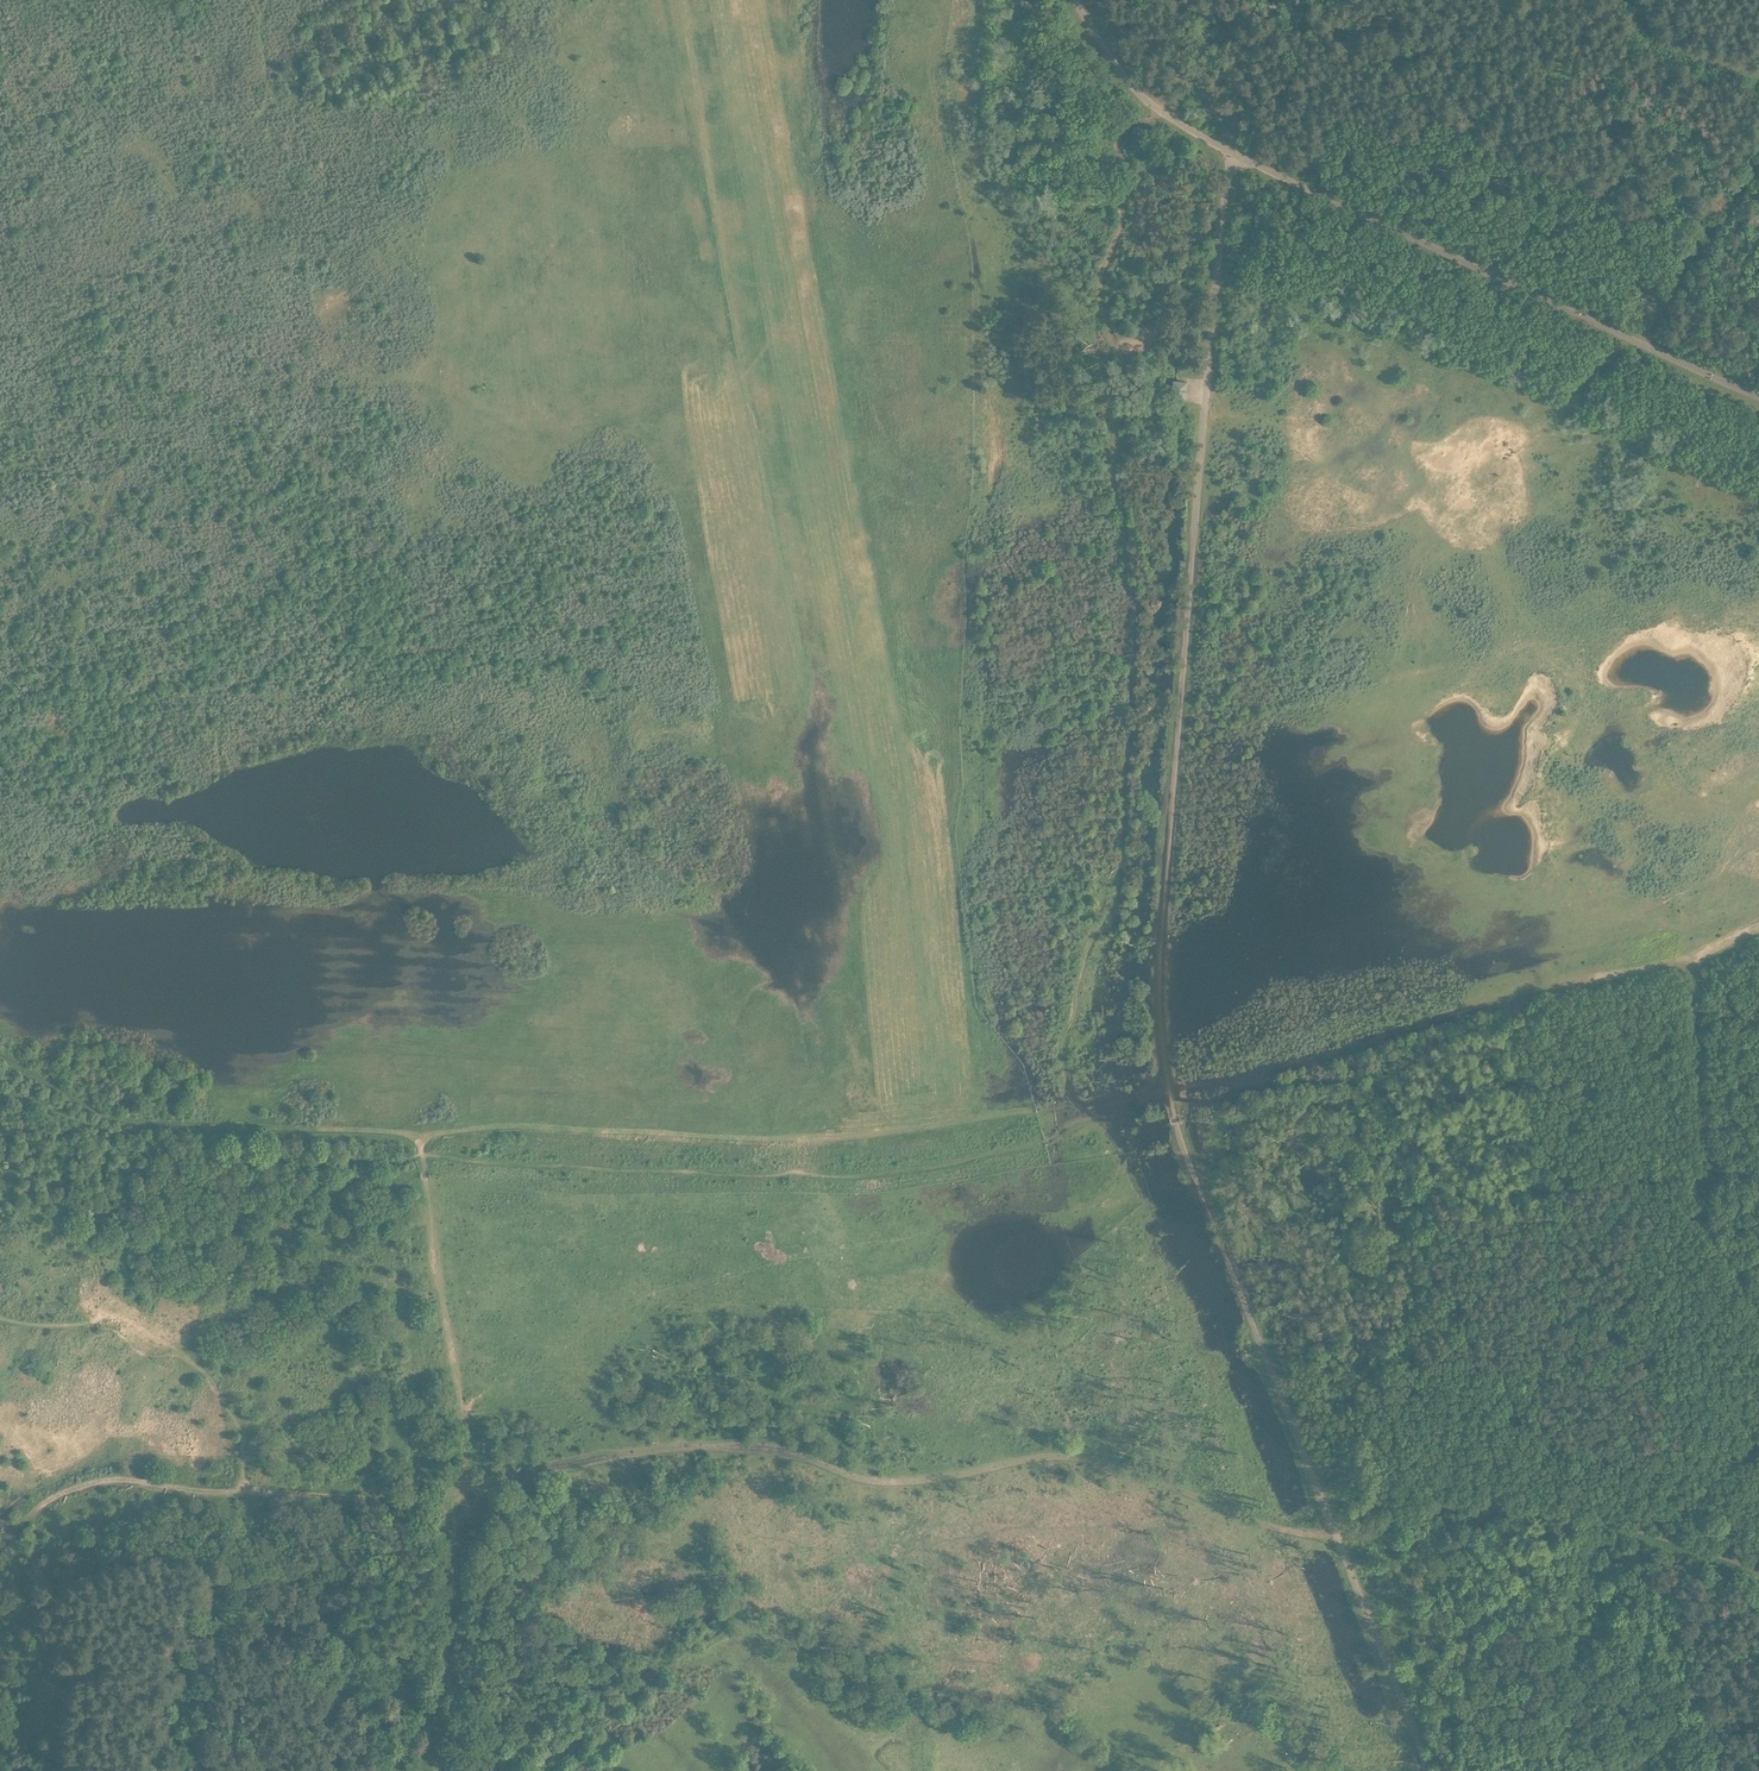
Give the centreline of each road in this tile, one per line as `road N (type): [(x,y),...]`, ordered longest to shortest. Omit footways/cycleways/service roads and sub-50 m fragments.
road 1 (track): [(1222,0),(1229,156)]

